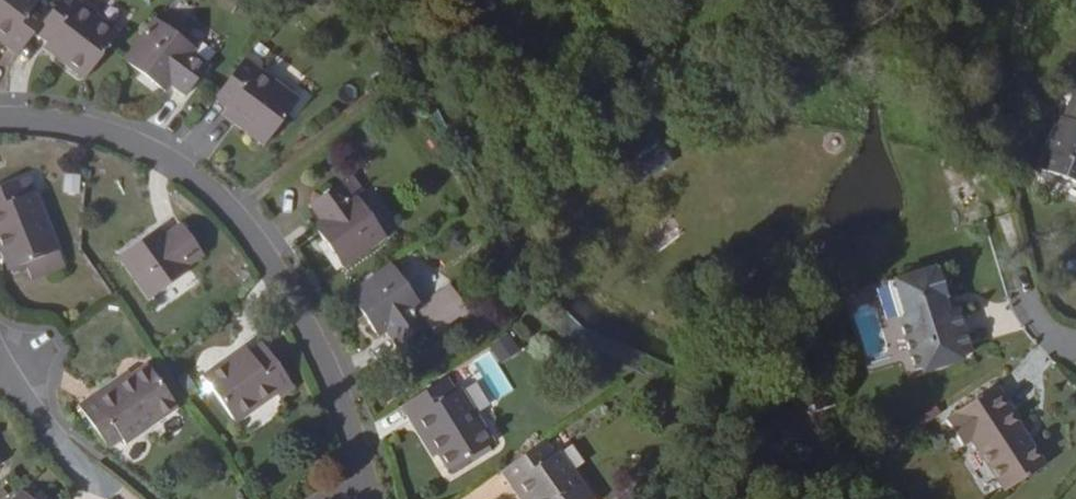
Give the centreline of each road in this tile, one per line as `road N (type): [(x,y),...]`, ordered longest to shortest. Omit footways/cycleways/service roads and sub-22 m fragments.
road 1 (residential): [(354,485),(358,442),(332,366),(225,201),(180,167),(94,130),(0,122)]

